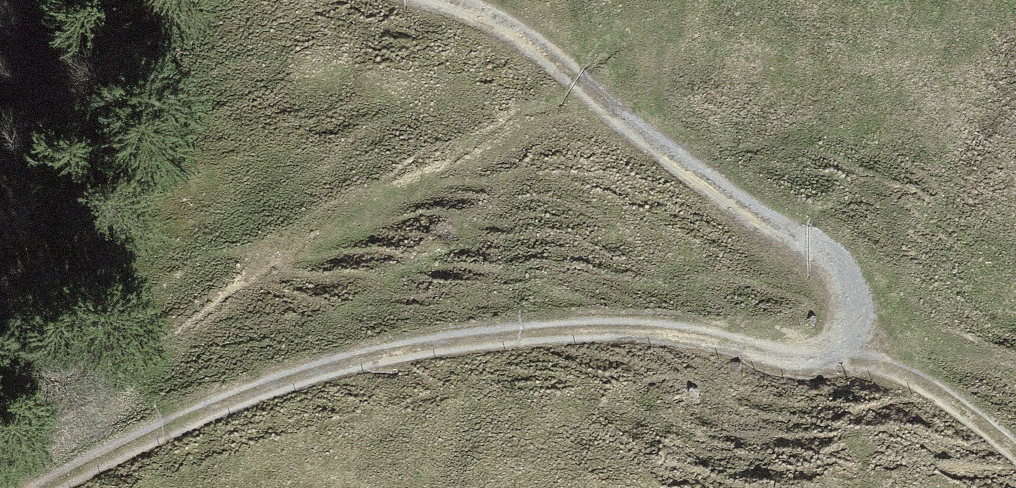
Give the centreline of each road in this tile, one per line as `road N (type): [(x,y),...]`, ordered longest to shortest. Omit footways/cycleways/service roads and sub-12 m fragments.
road 1 (track): [(421,0),(489,24),(826,252),(855,287),(862,319),(848,346),(813,355),(704,334),(594,330),(429,344),(327,366),(21,487)]
road 2 (track): [(1015,447),(917,377),(848,346)]

